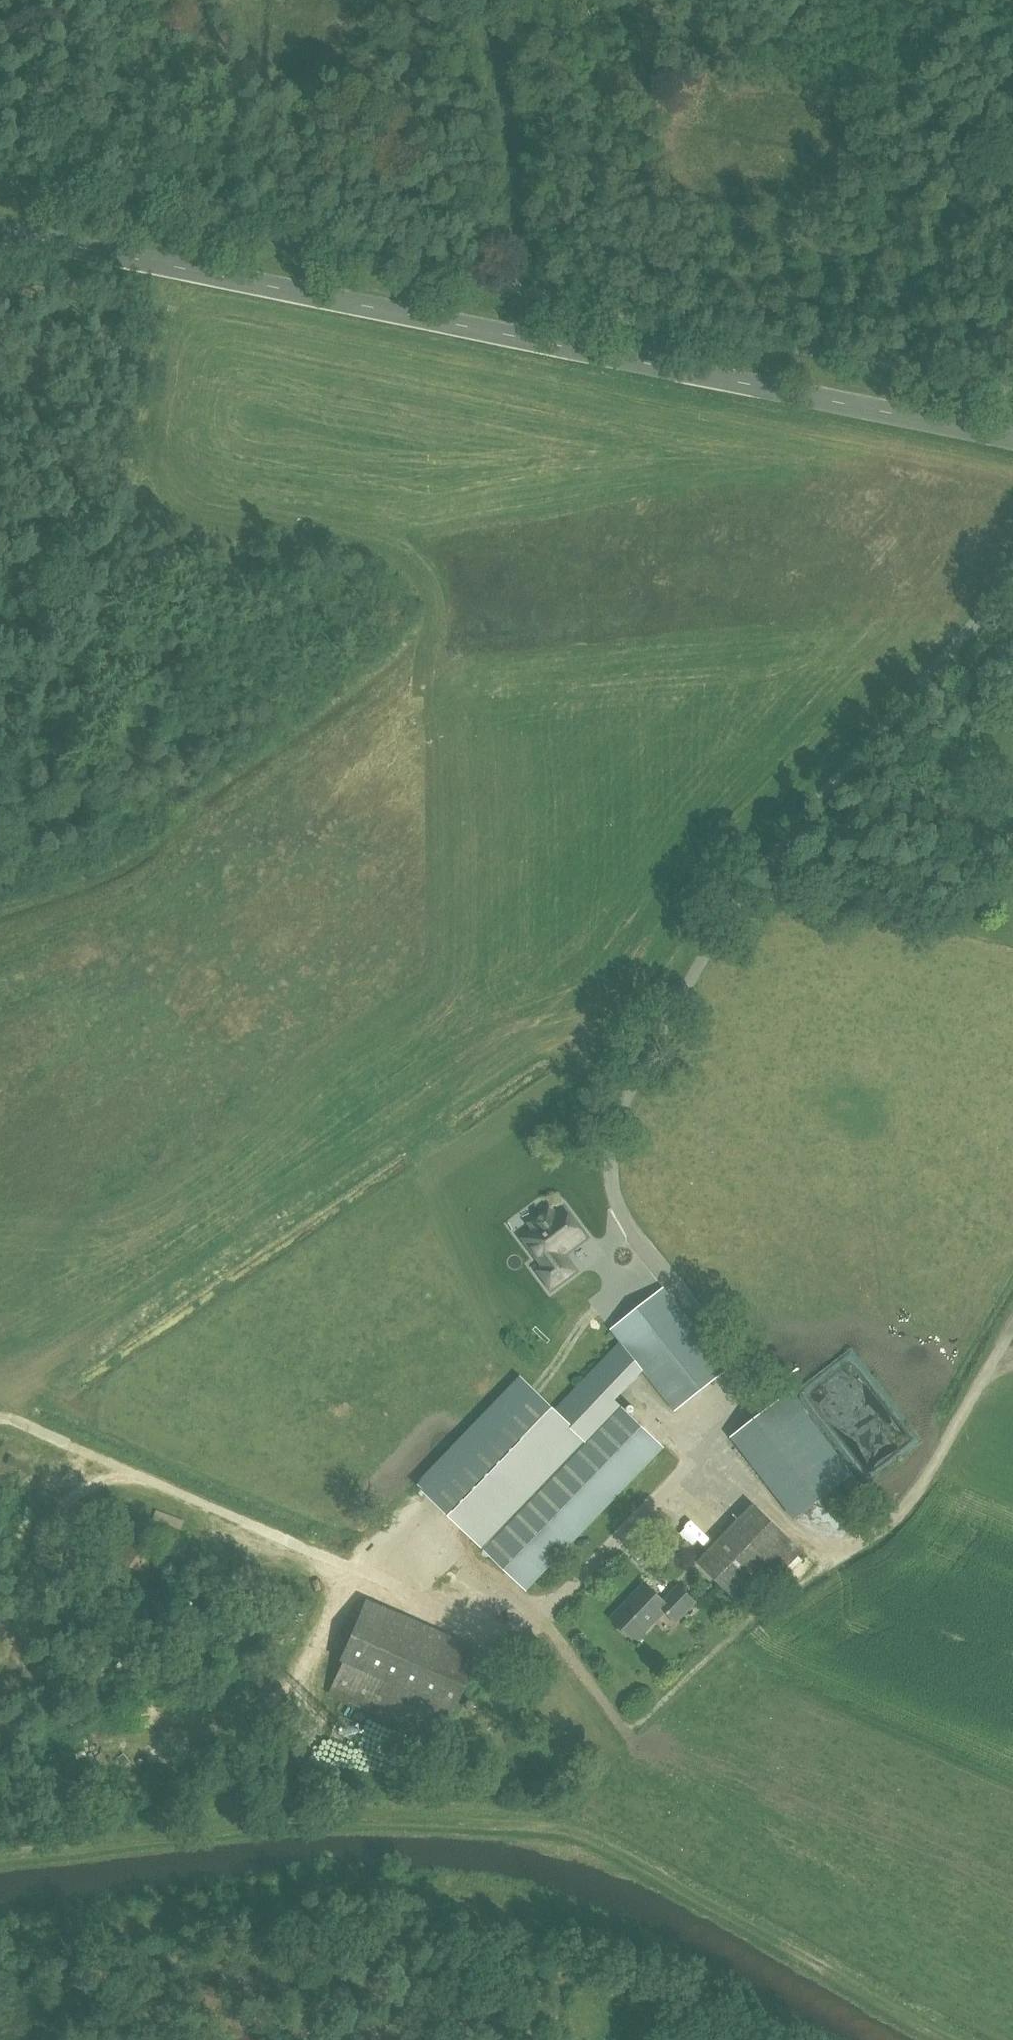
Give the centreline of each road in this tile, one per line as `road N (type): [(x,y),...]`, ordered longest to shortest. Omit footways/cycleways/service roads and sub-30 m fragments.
road 1 (secondary): [(1012,437),(0,232)]
road 2 (track): [(947,2039),(665,1889),(521,1841),(353,1831),(0,1854)]
road 3 (unclassified): [(651,1261),(612,1180),(614,1139),(648,1041),(744,892),(1012,585)]
road 4 (track): [(474,0),(511,215)]
road 5 (track): [(511,215),(522,292),(517,339)]

